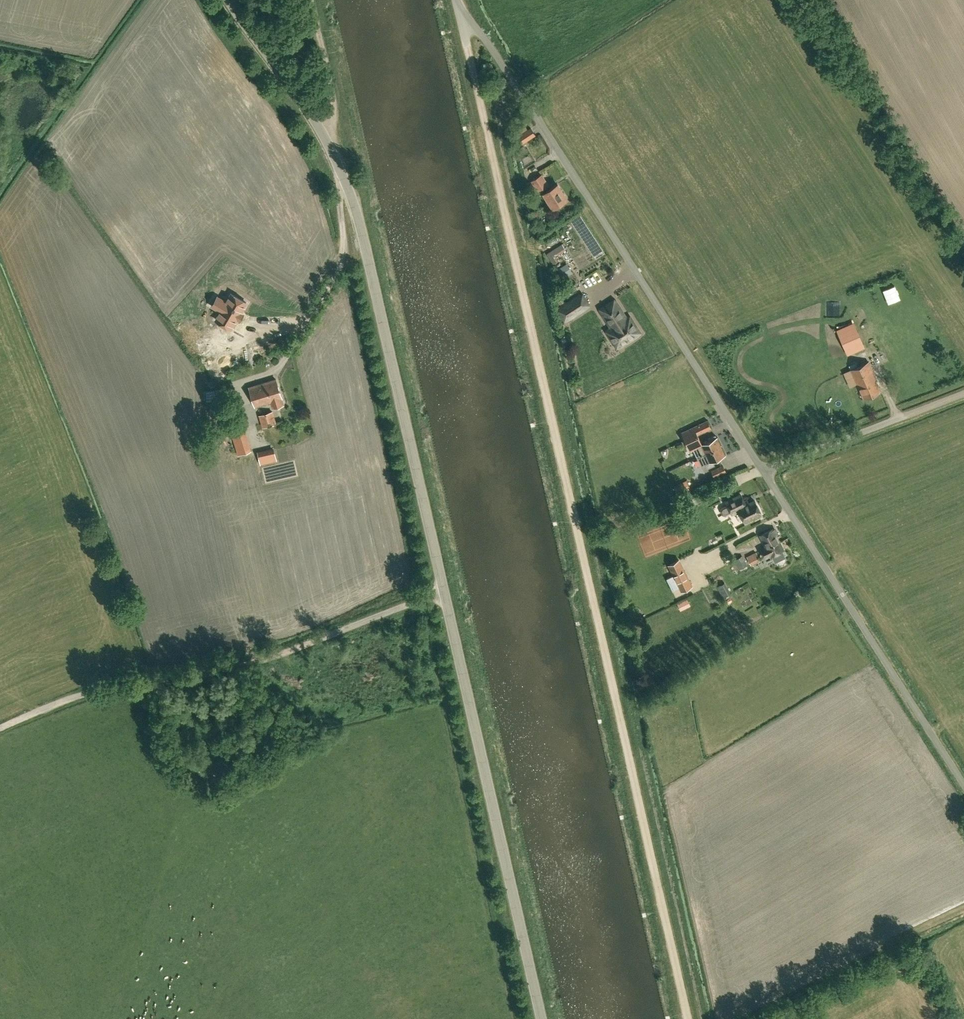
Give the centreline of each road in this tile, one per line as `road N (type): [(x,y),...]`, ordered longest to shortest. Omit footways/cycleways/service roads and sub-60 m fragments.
road 1 (unclassified): [(541,1018),(353,200),(310,113),(229,0)]
road 2 (track): [(458,2),(689,1018)]
road 3 (unclassified): [(963,783),(457,0)]
road 4 (track): [(444,590),(255,663),(107,688),(0,730)]
road 5 (track): [(292,351),(345,261),(338,206),(345,131),(316,0)]
road 6 (track): [(763,471),(963,393)]

